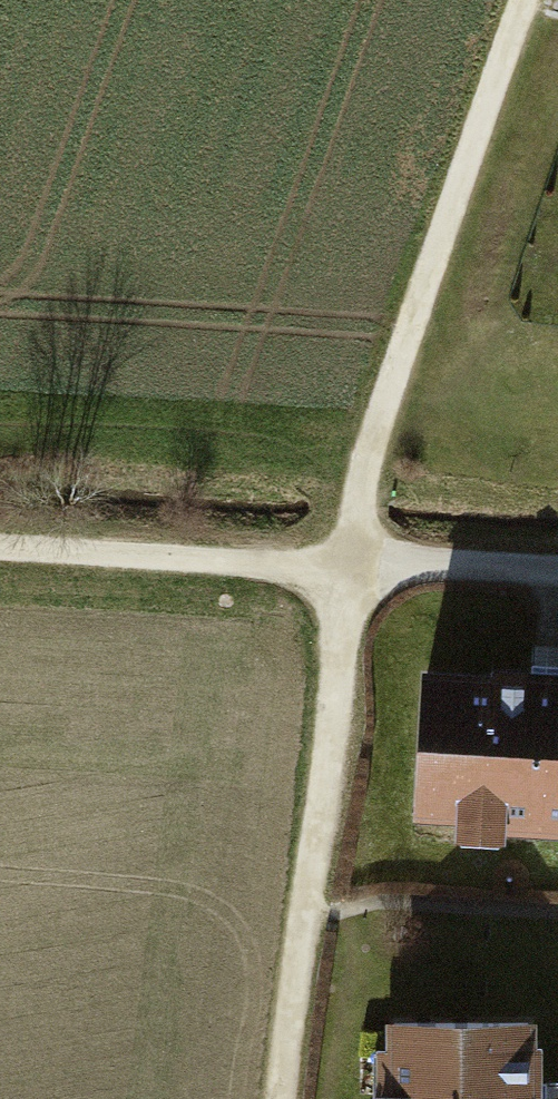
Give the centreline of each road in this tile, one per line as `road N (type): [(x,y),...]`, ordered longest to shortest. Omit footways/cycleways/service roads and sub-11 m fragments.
road 1 (track): [(282,1098),(347,561),(368,452),(523,0)]
road 2 (track): [(347,561),(0,537)]
road 3 (track): [(347,561),(557,571)]

